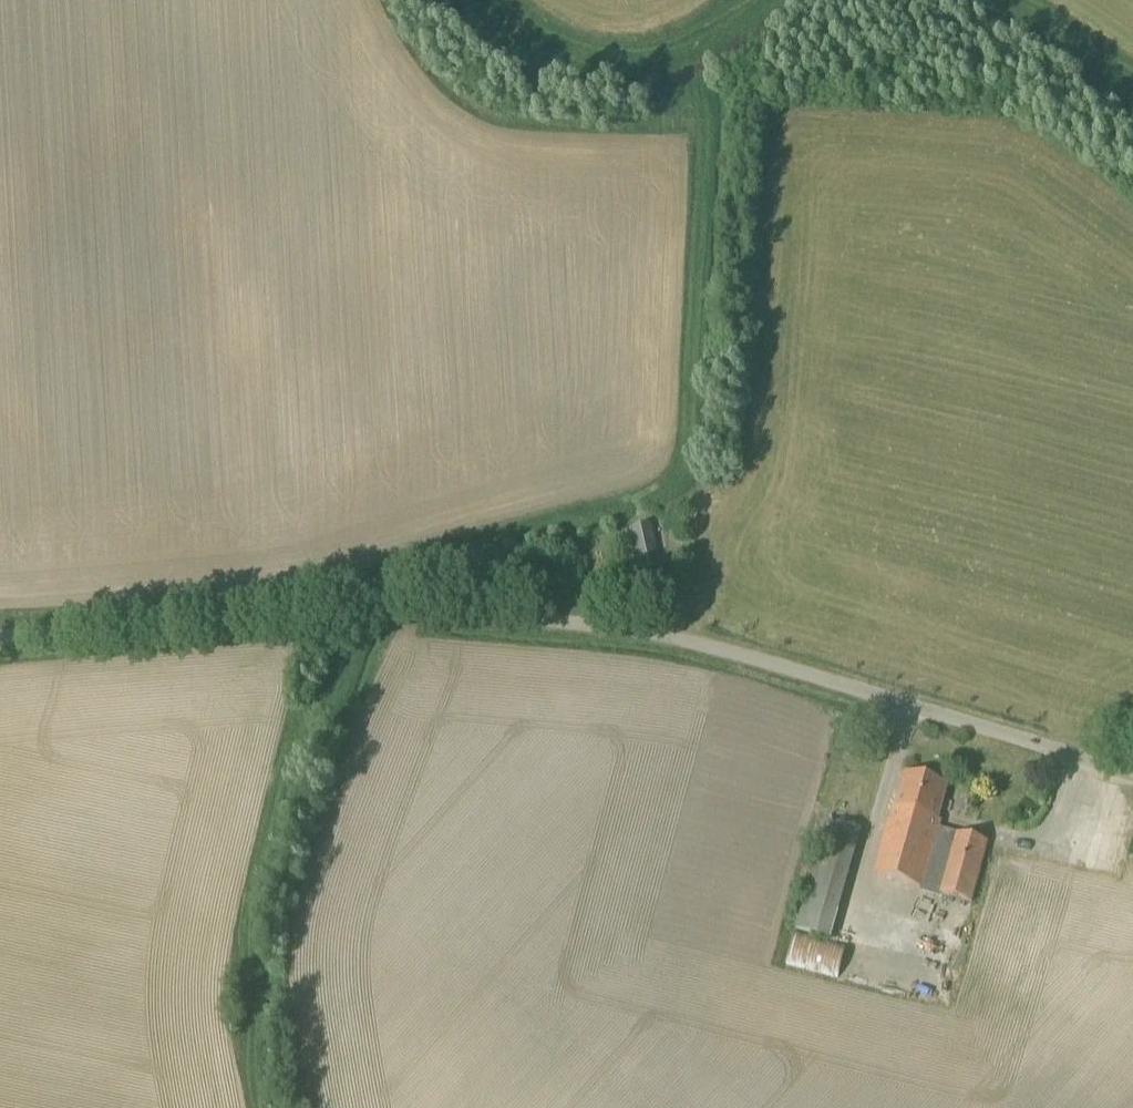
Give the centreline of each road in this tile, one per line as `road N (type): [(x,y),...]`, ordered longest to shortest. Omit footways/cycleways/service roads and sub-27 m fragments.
road 1 (unclassified): [(0,637),(330,610),(561,621),(702,644),(1132,771)]

